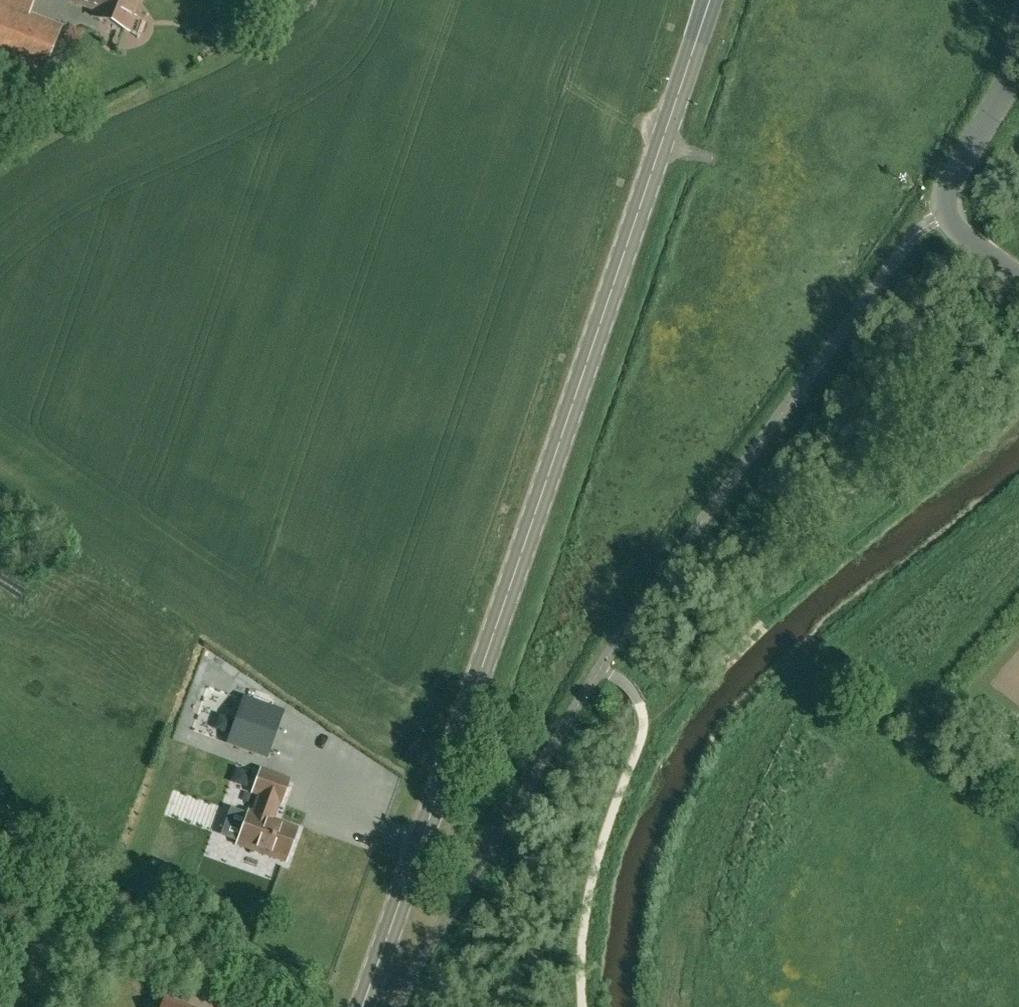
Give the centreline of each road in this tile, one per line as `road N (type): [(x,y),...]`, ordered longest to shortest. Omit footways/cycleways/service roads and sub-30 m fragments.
road 1 (secondary): [(362,1006),(710,0)]
road 2 (unclassified): [(1018,276),(952,225),(943,205),(996,114),(1018,55)]

